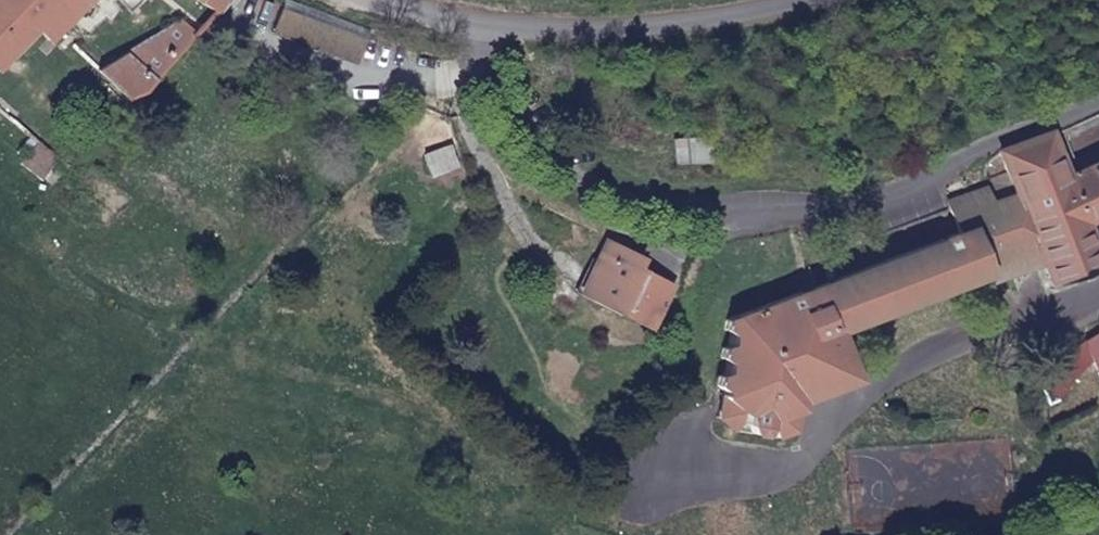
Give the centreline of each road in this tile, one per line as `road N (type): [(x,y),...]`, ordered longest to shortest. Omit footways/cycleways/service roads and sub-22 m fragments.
road 1 (residential): [(1098,98),(881,188),(752,226),(633,206),(527,144),(473,69),(475,25)]
road 2 (unclassified): [(803,0),(631,28),(475,25)]

